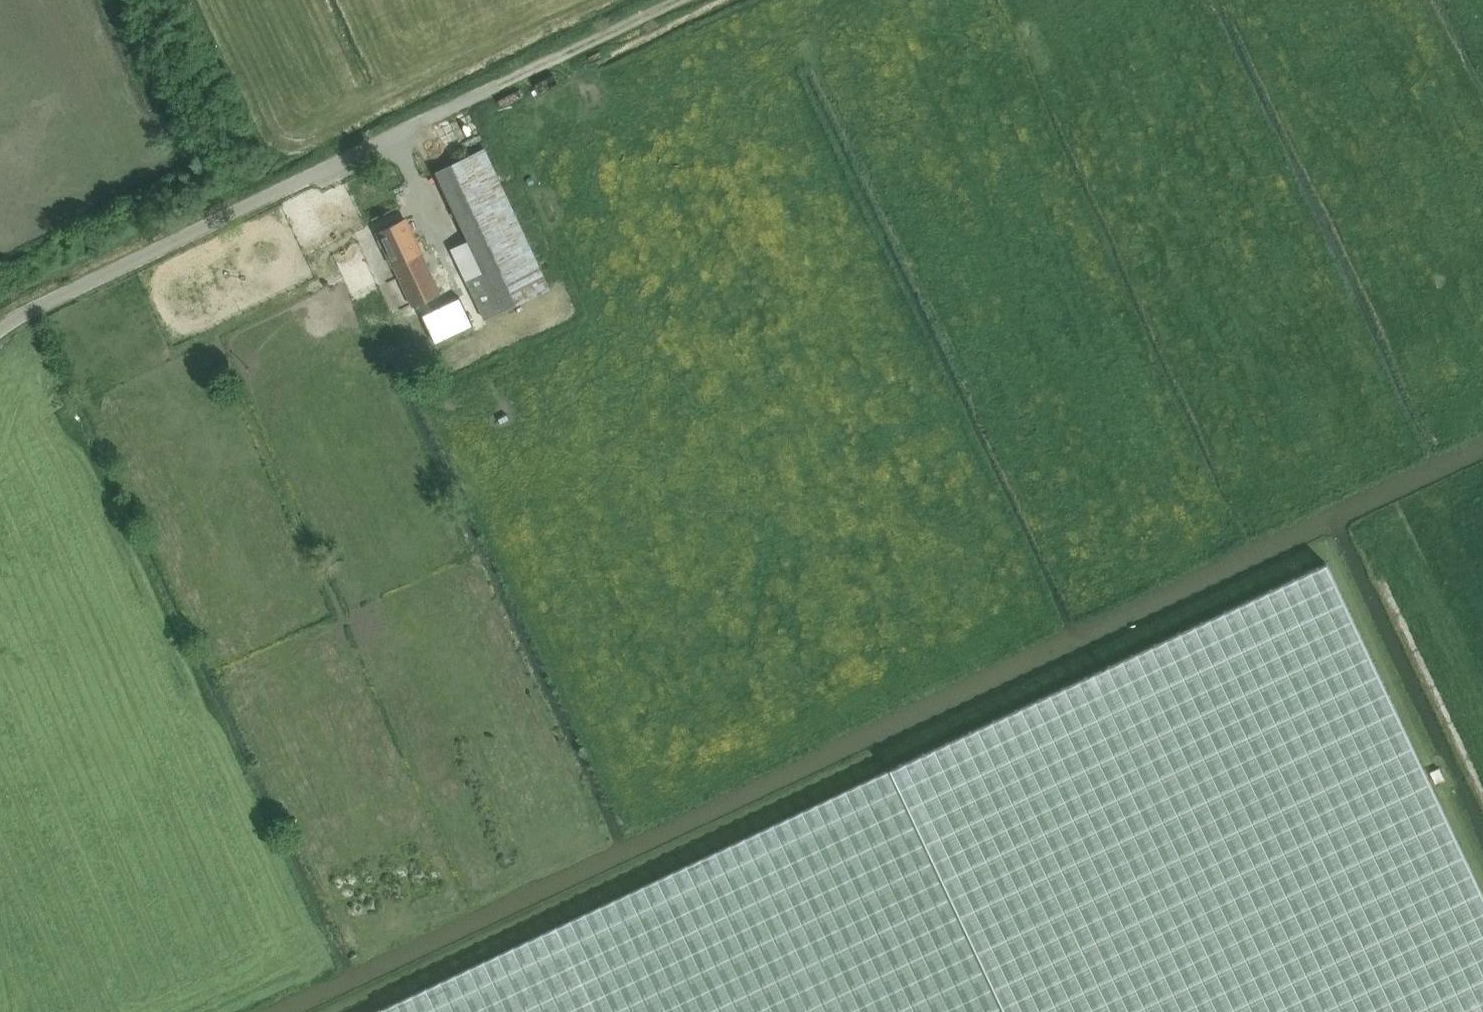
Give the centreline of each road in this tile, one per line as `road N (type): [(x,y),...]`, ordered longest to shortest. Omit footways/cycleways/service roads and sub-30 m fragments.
road 1 (unclassified): [(0,330),(499,85)]

